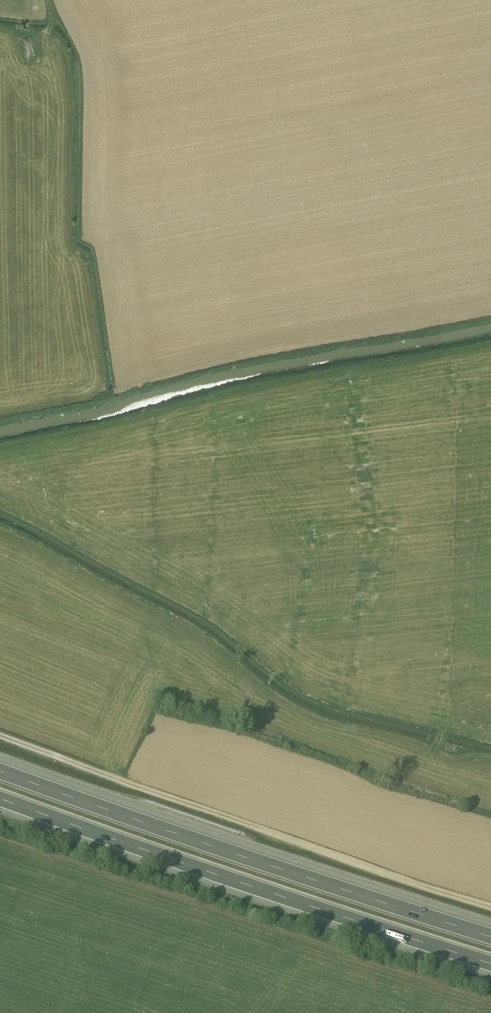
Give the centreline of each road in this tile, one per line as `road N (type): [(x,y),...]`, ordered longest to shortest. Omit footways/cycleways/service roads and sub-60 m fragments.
road 1 (motorway): [(0,803),(490,968)]
road 2 (motorway): [(490,938),(0,773)]

